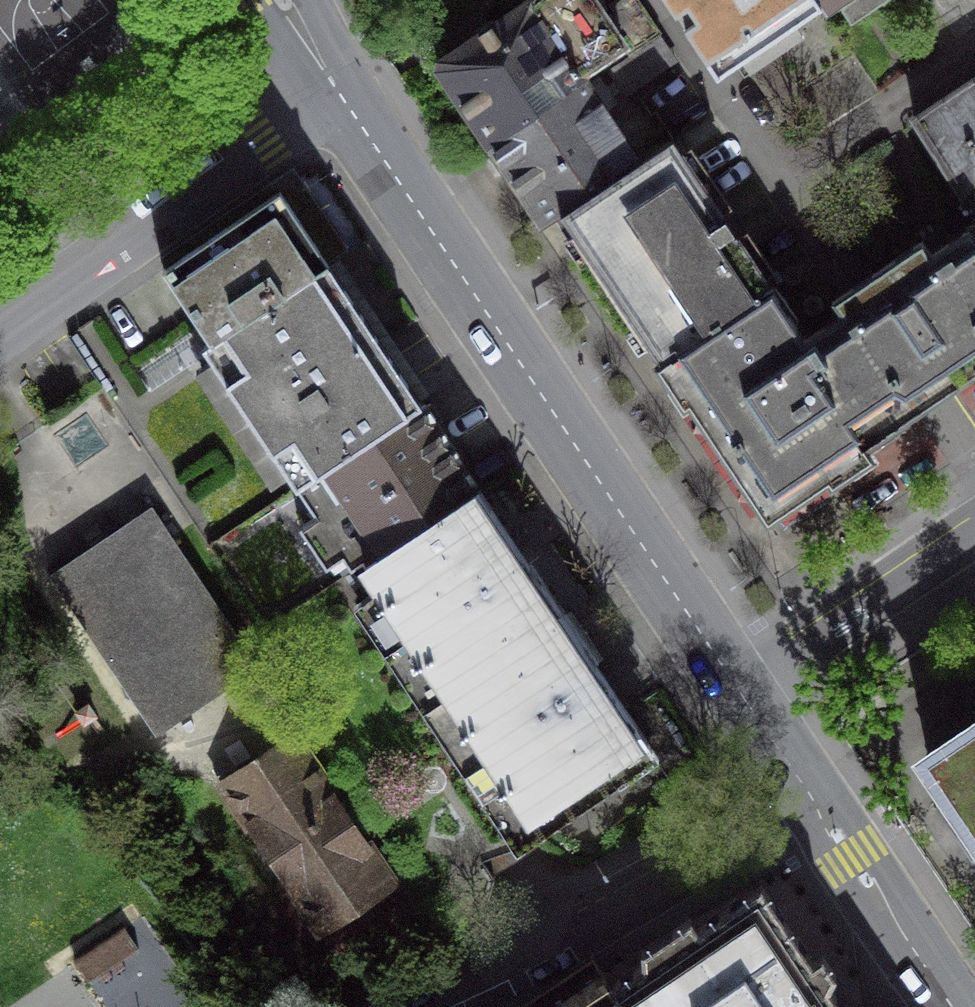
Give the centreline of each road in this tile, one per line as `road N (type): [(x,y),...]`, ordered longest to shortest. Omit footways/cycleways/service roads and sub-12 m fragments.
road 1 (secondary): [(741,691),(347,98)]
road 2 (residential): [(429,1006),(807,792)]
road 3 (residential): [(347,98),(0,340)]
road 4 (residential): [(741,691),(974,535)]
road 5 (secondary): [(950,1006),(807,792)]
road 6 (secondary): [(807,792),(741,691)]

